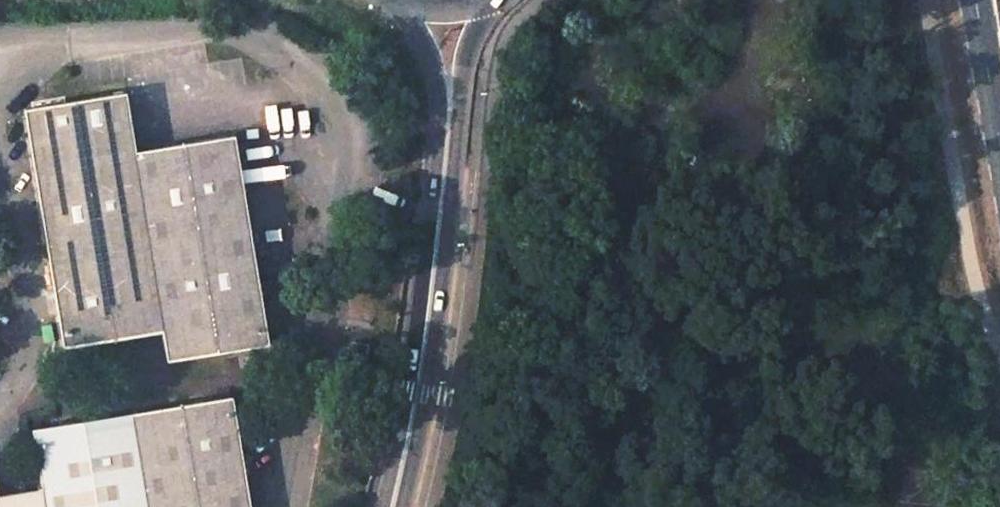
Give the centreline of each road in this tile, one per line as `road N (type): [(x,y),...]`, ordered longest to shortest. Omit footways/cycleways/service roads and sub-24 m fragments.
road 1 (secondary): [(392,506),(431,304),(445,167)]
road 2 (secondary): [(395,0),(431,54),(445,167)]
road 3 (secondary): [(445,167),(485,0)]
road 4 (unclassified): [(999,138),(977,0)]

